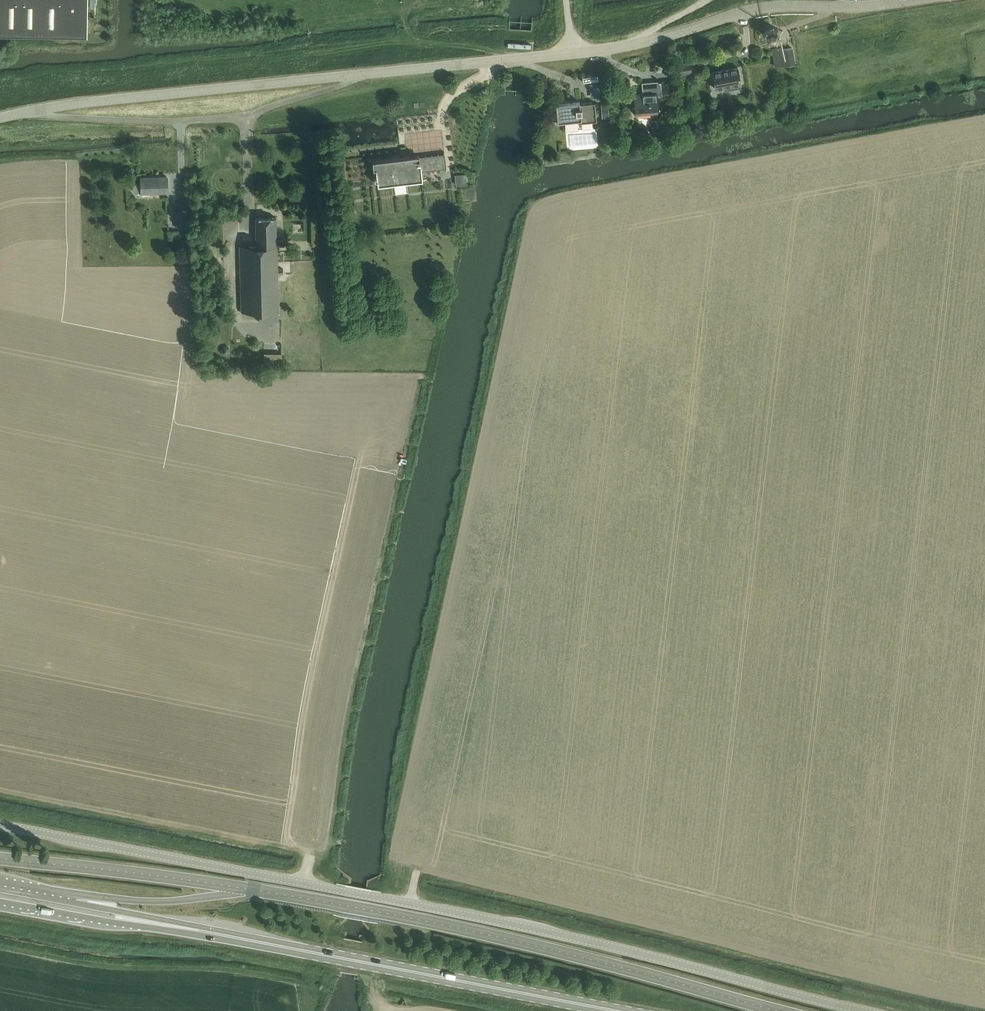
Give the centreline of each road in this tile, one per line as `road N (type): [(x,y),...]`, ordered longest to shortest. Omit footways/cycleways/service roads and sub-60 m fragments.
road 1 (unclassified): [(863,1010),(530,928),(0,825)]
road 2 (unclassified): [(368,73),(608,49),(768,8),(913,0)]
road 3 (track): [(0,86),(399,41),(492,49),(505,60)]
road 4 (primary): [(613,1010),(156,923)]
road 5 (residential): [(31,110),(158,121),(247,116),(368,73)]
road 6 (unclassified): [(31,110),(368,73)]
road 7 (primary): [(156,923),(0,884)]
road 8 (primary): [(0,904),(112,925),(156,923)]

